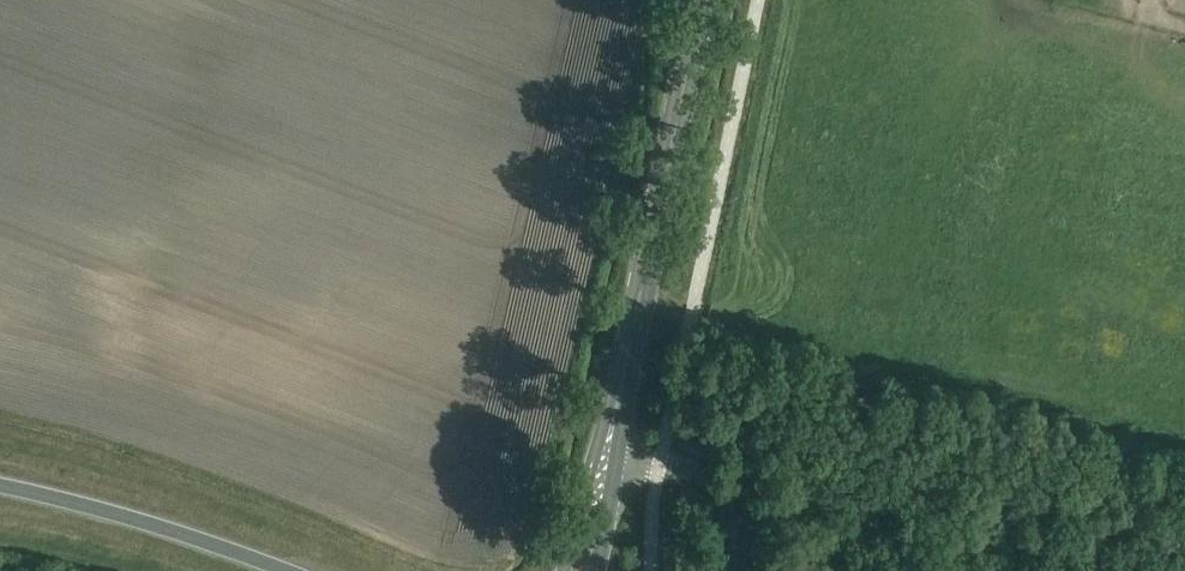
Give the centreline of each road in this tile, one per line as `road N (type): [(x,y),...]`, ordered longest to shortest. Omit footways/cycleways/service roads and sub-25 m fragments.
road 1 (primary): [(606,452),(702,0)]
road 2 (trunk): [(286,570),(173,531),(0,486)]
road 3 (unclassified): [(735,570),(742,523),(725,491),(689,469),(606,452)]
road 4 (primary): [(579,570),(606,452)]

